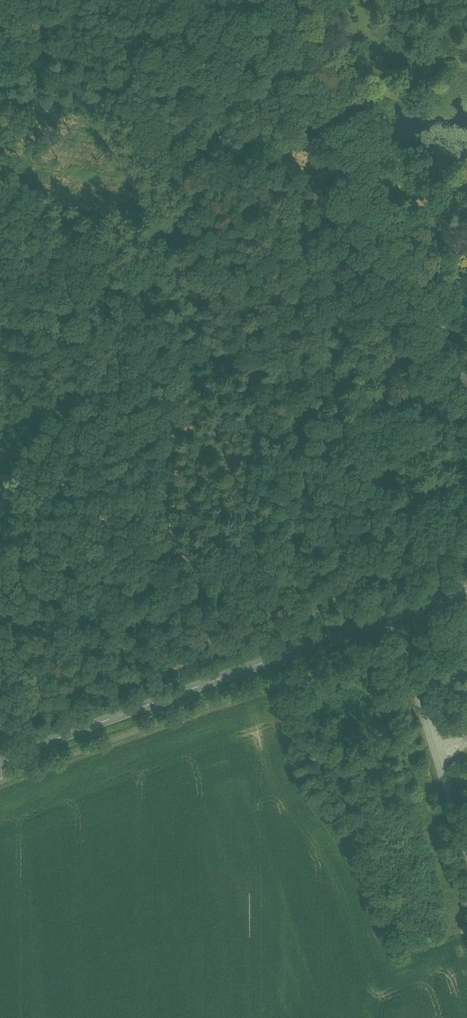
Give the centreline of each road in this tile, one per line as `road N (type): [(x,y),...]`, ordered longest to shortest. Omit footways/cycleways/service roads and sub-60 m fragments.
road 1 (secondary): [(390,616),(0,760)]
road 2 (unclassified): [(466,860),(390,616)]
road 3 (unclassified): [(363,137),(466,368)]
road 4 (track): [(303,0),(363,137)]

